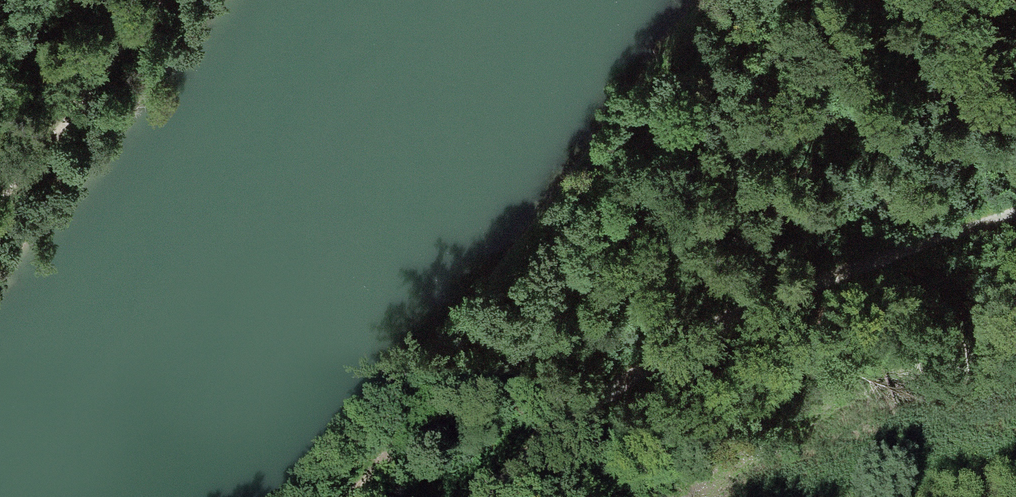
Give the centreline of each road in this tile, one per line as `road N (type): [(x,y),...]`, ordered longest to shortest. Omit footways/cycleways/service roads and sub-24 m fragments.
road 1 (track): [(744,0),(550,263),(344,496)]
road 2 (track): [(1015,214),(843,272),(681,348),(549,434),(481,496)]
road 3 (track): [(152,0),(0,173)]

